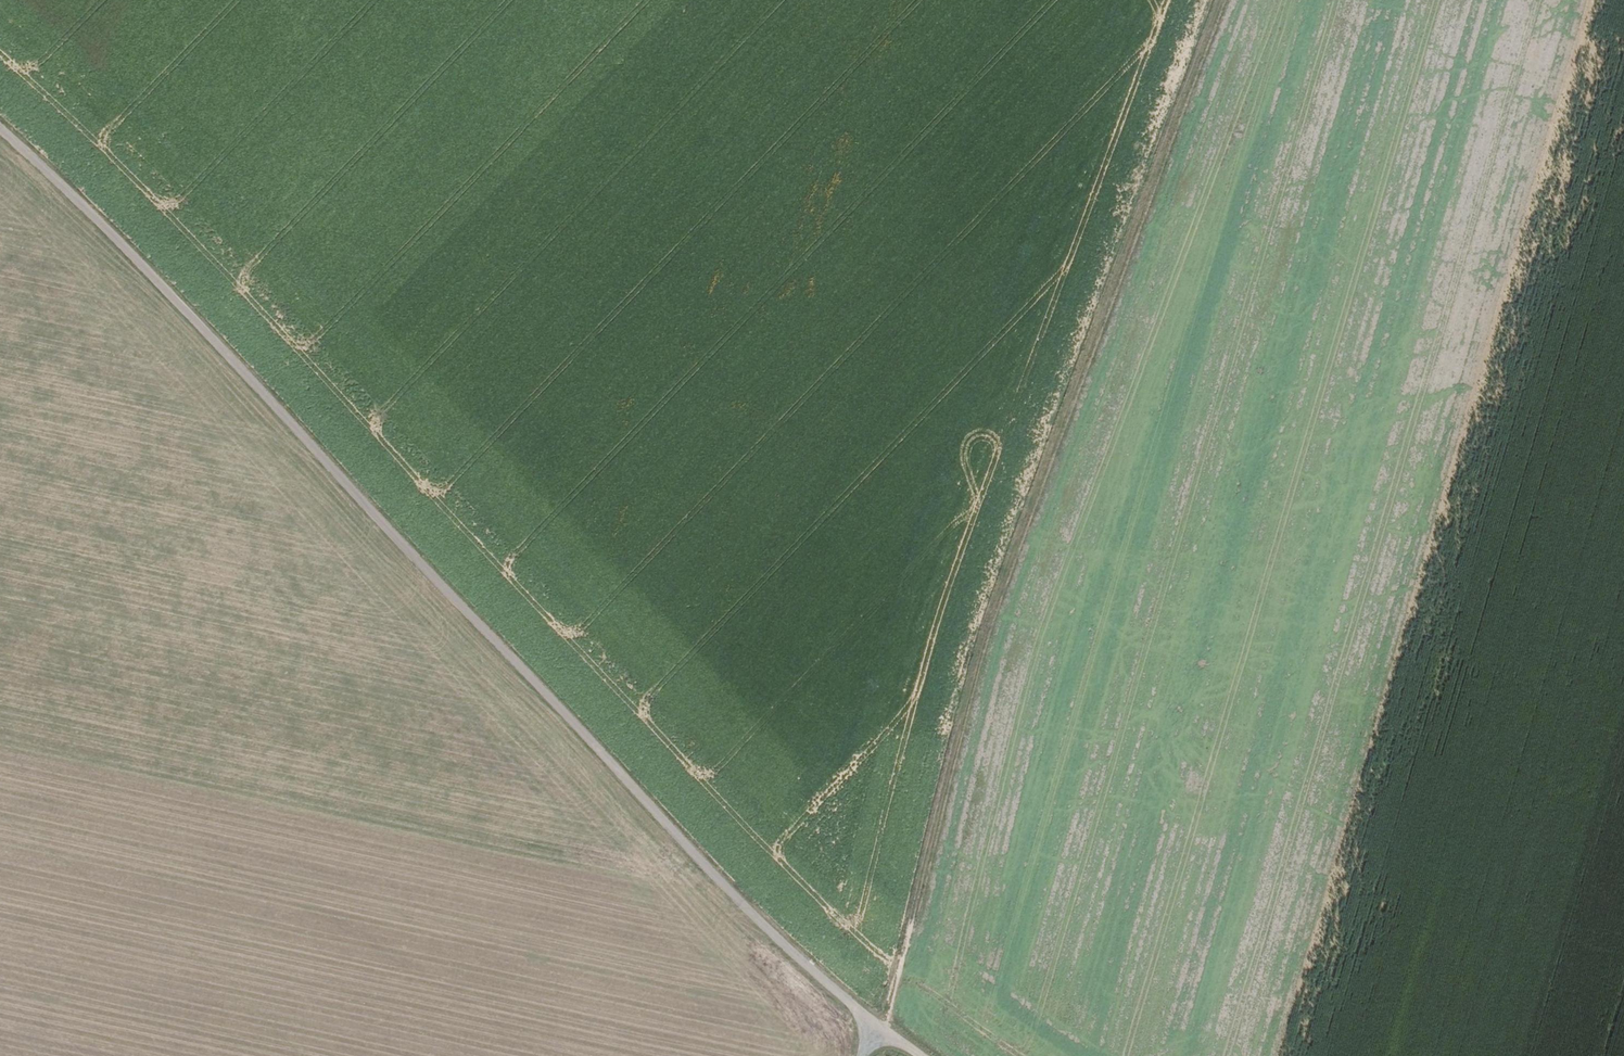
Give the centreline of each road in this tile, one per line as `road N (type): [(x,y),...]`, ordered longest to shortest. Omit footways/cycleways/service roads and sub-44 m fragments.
road 1 (tertiary): [(0,125),(179,301),(752,915),(919,1055)]
road 2 (track): [(882,1032),(966,671),(1215,0)]

